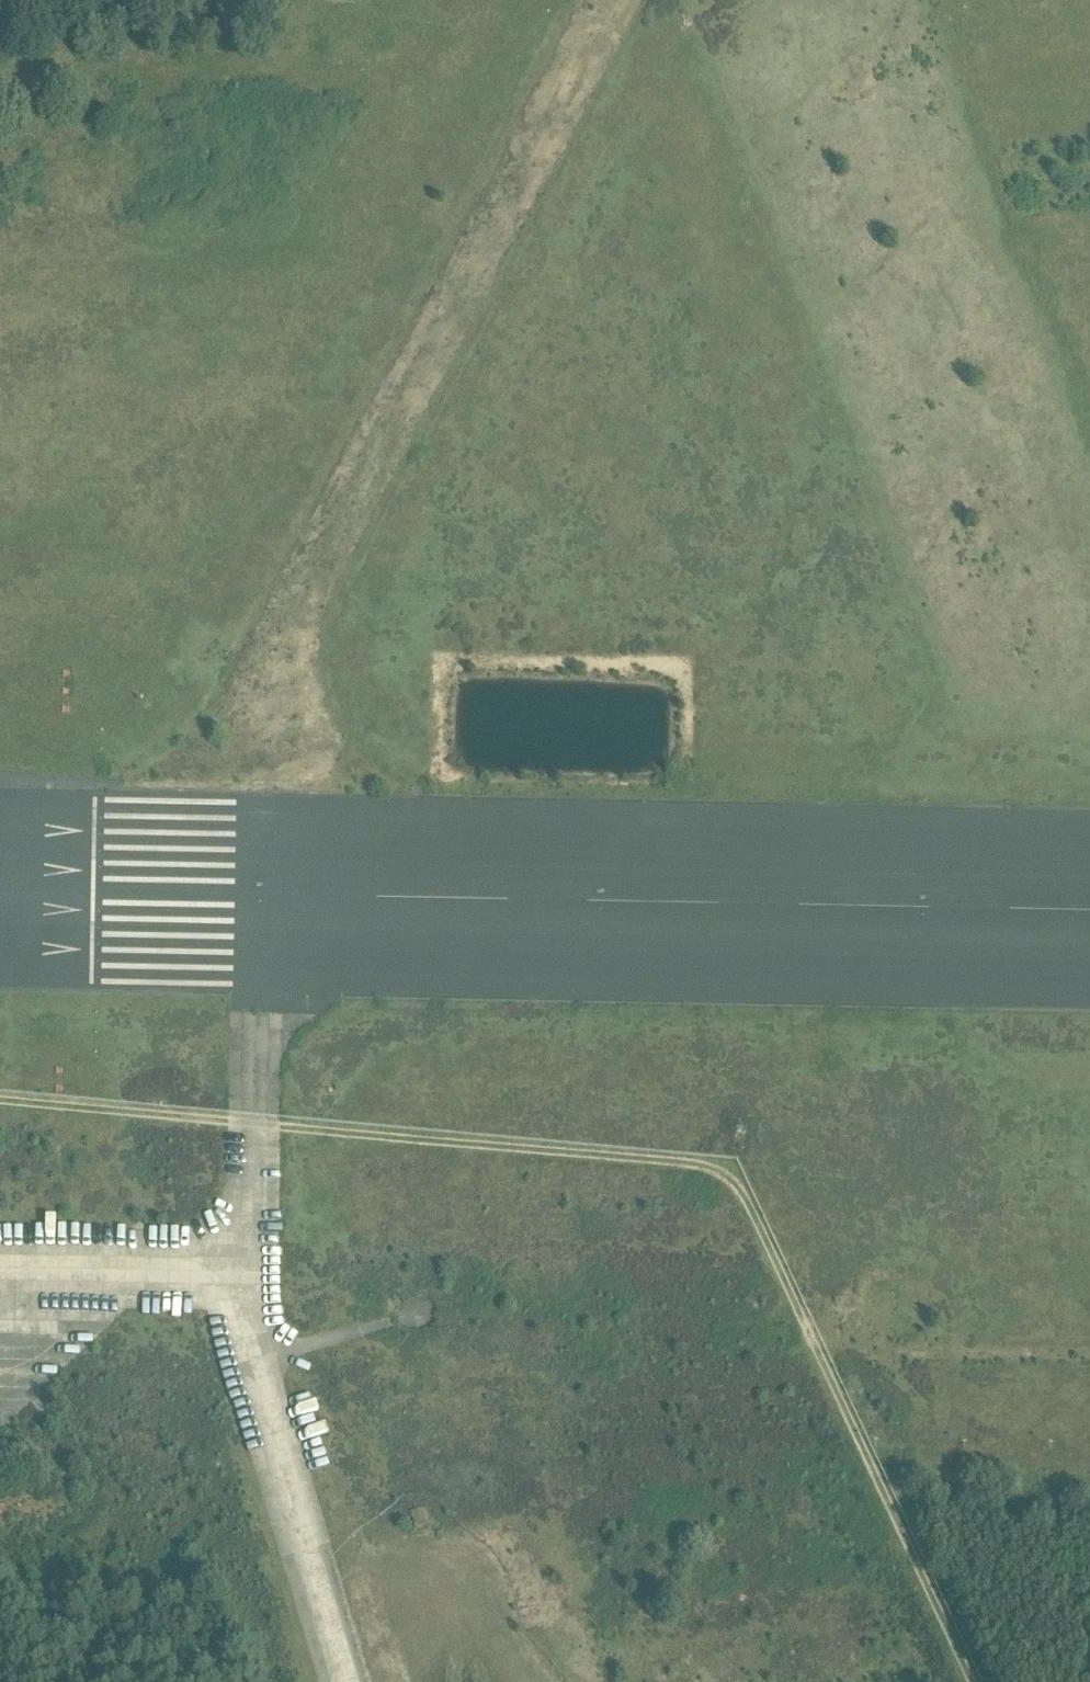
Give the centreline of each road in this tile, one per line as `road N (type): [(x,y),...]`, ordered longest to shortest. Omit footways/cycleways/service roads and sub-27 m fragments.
road 1 (track): [(252,1123),(716,1169),(745,1192),(963,1681)]
road 2 (track): [(253,748),(611,0)]
road 3 (track): [(0,1100),(252,1123)]

